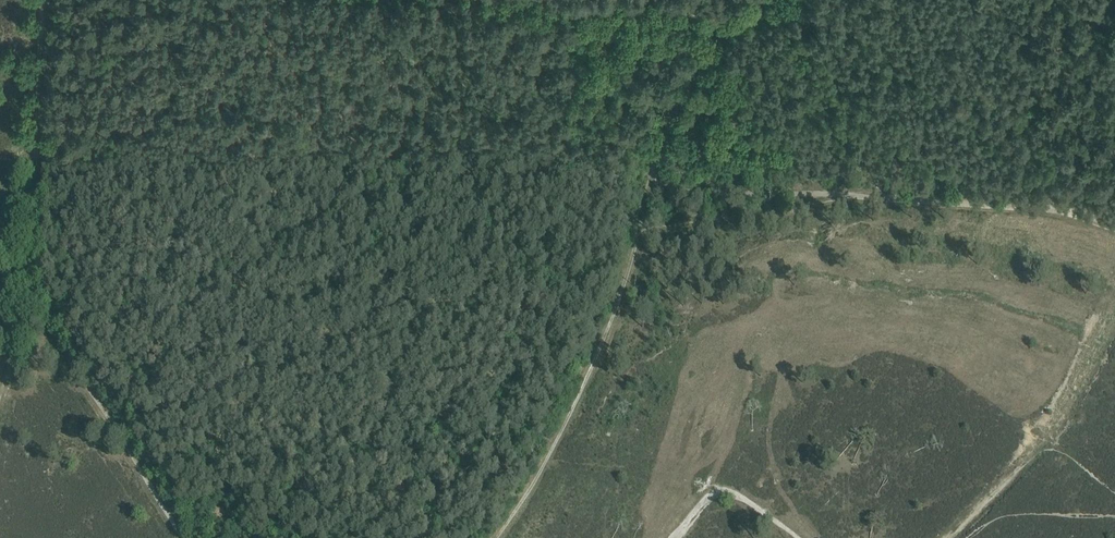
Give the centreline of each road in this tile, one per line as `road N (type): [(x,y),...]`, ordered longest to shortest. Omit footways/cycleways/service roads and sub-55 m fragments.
road 1 (track): [(748,0),(713,43),(639,179),(631,244),(592,365),(557,440),(496,537)]
road 2 (track): [(189,537),(29,279),(40,0)]
road 3 (track): [(1114,220),(1049,203),(951,193),(639,179)]

